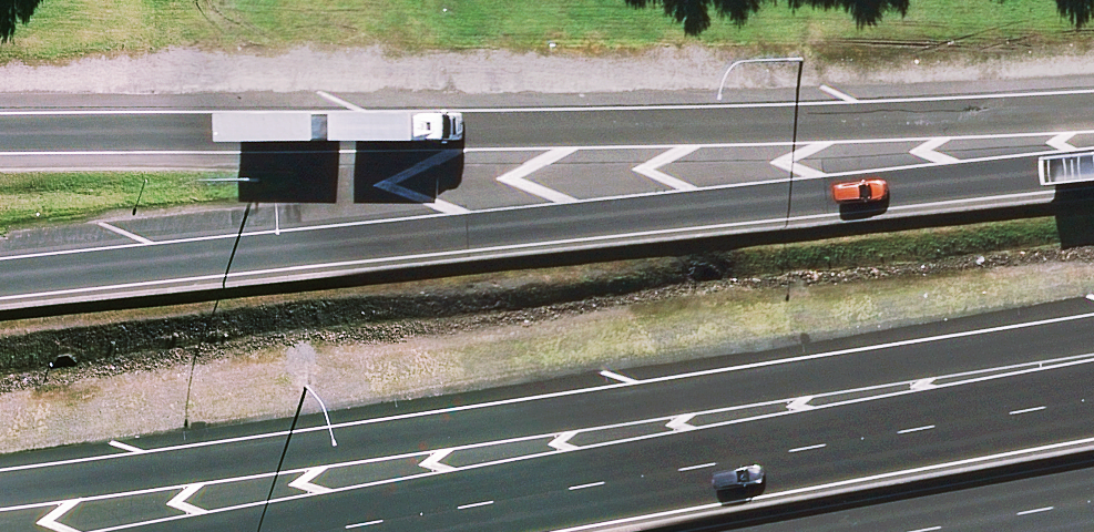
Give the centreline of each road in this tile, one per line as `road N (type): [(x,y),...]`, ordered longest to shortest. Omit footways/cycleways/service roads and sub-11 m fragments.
road 1 (trunk): [(0,491),(1093,341)]
road 2 (trunk): [(0,279),(1093,169)]
road 3 (trunk): [(0,136),(759,127),(1093,113)]
road 4 (trunk): [(333,531),(1093,401)]
road 5 (trunk): [(1093,502),(921,531)]

